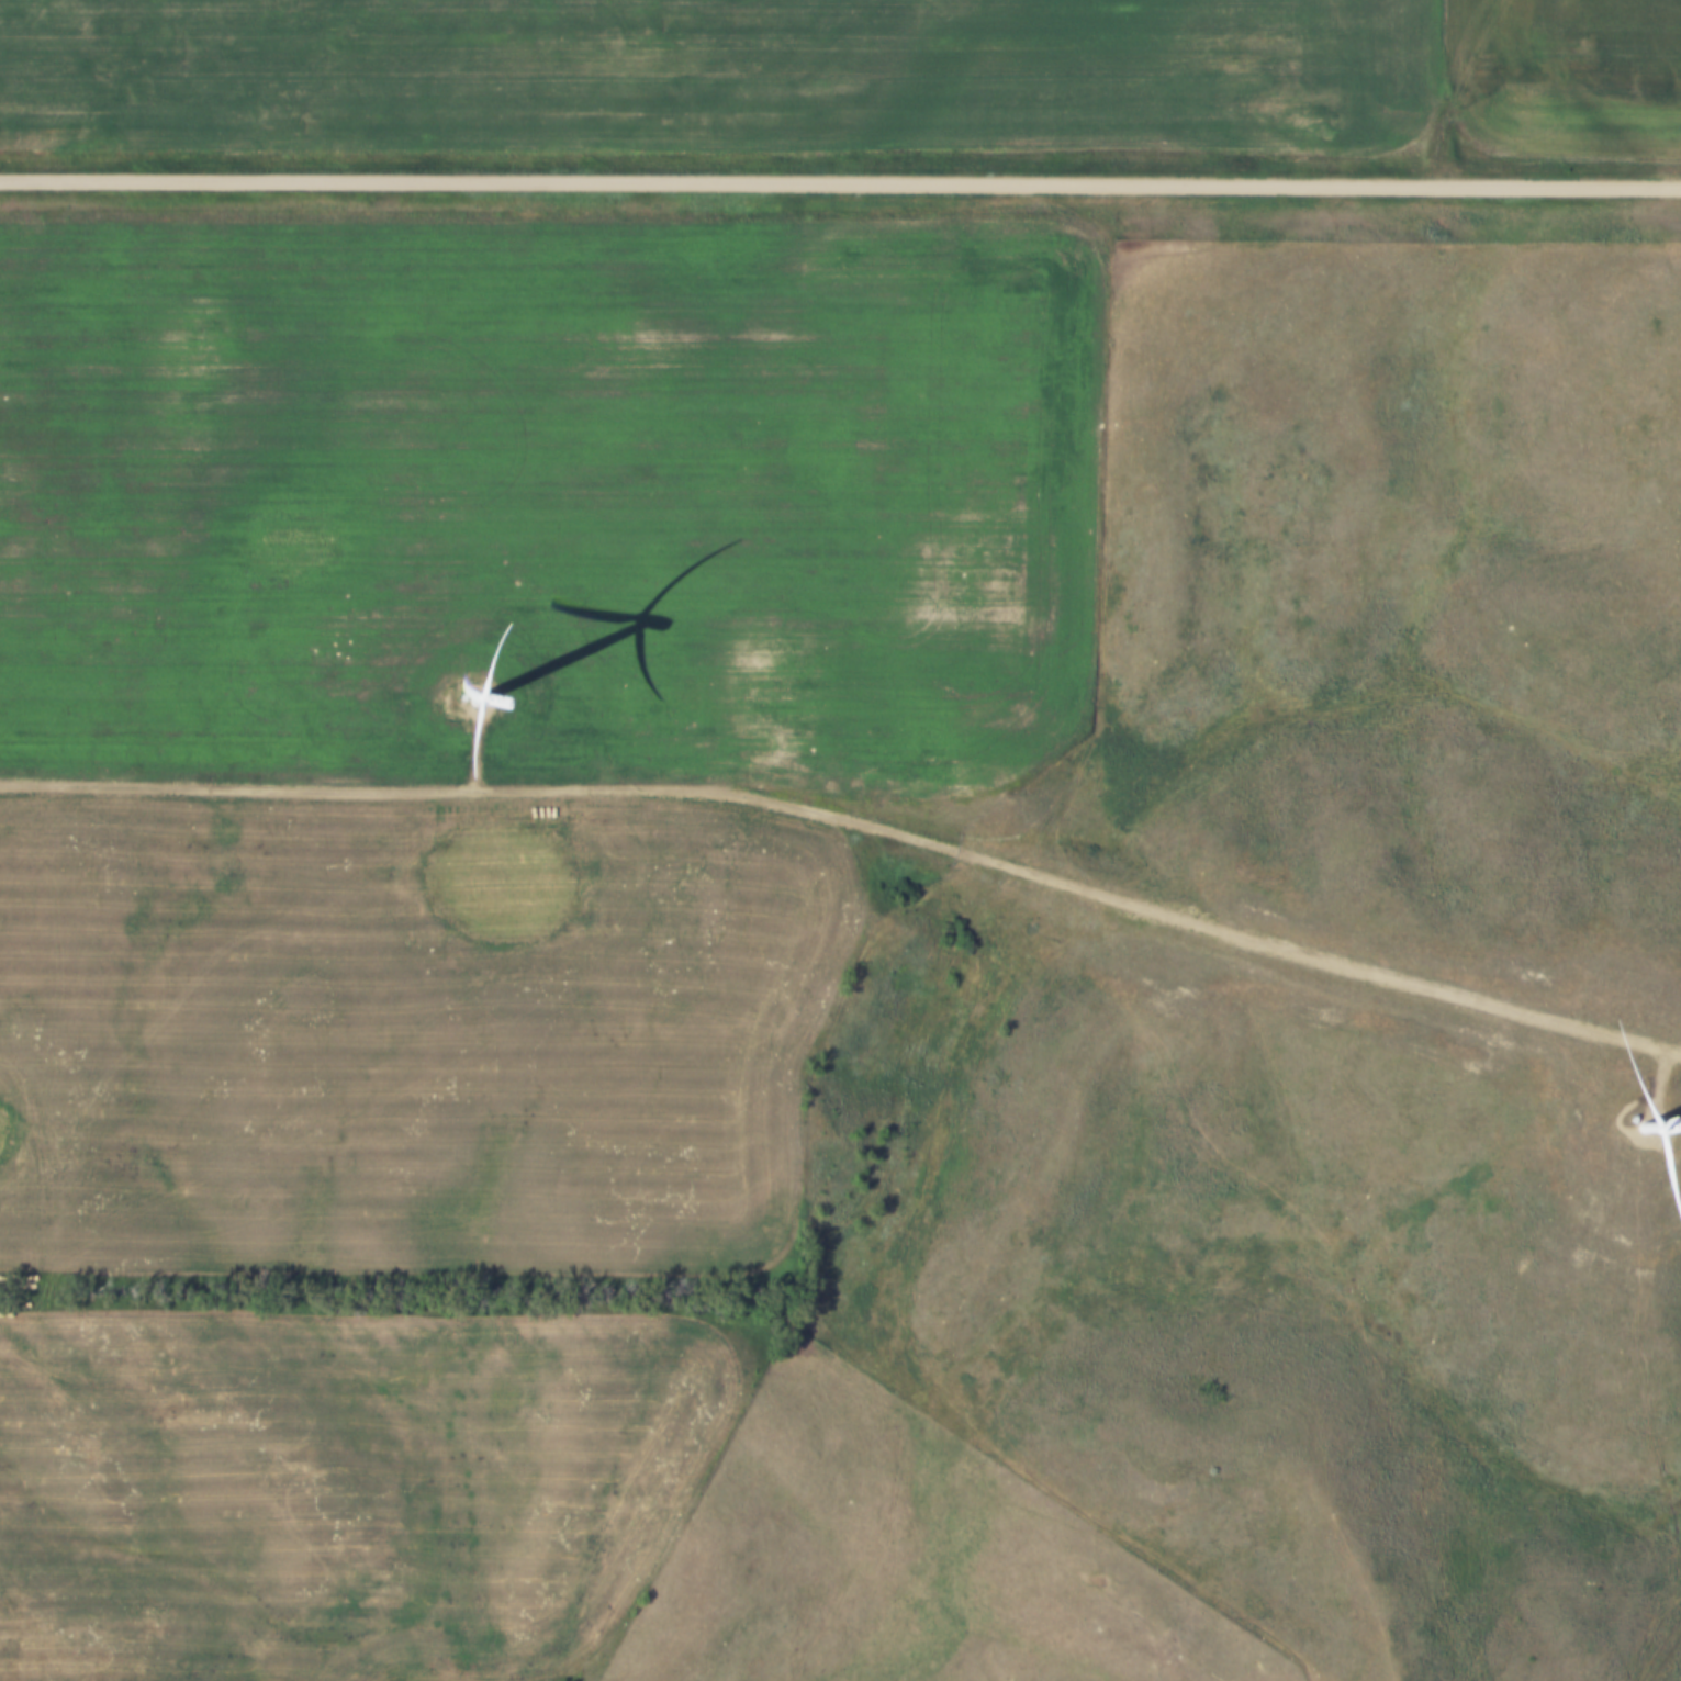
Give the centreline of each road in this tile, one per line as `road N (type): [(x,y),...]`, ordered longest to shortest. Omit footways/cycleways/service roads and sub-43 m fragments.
road 1 (residential): [(1680,179),(0,176)]

